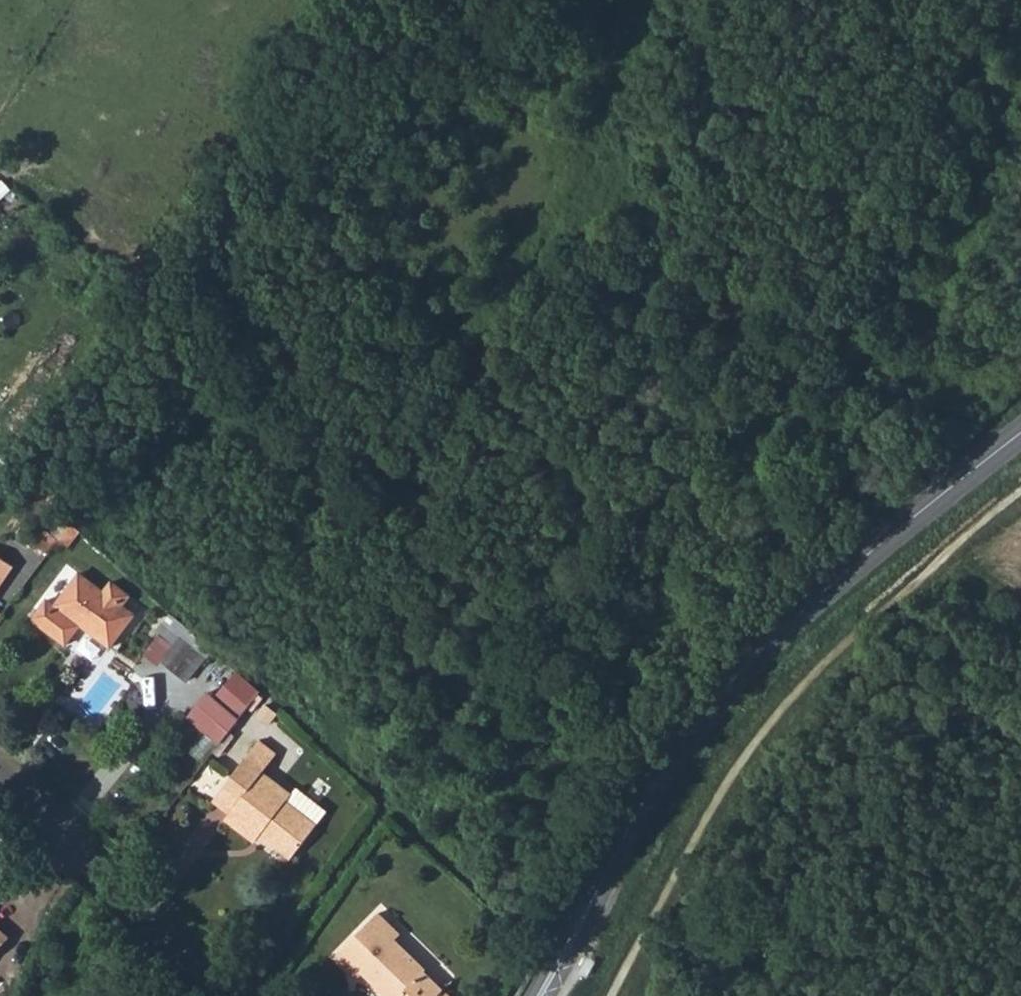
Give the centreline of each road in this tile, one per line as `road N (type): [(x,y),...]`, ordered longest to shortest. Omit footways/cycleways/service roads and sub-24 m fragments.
road 1 (secondary): [(1020,433),(859,562),(724,691),(664,769),(538,995)]
road 2 (residential): [(226,995),(0,773)]

